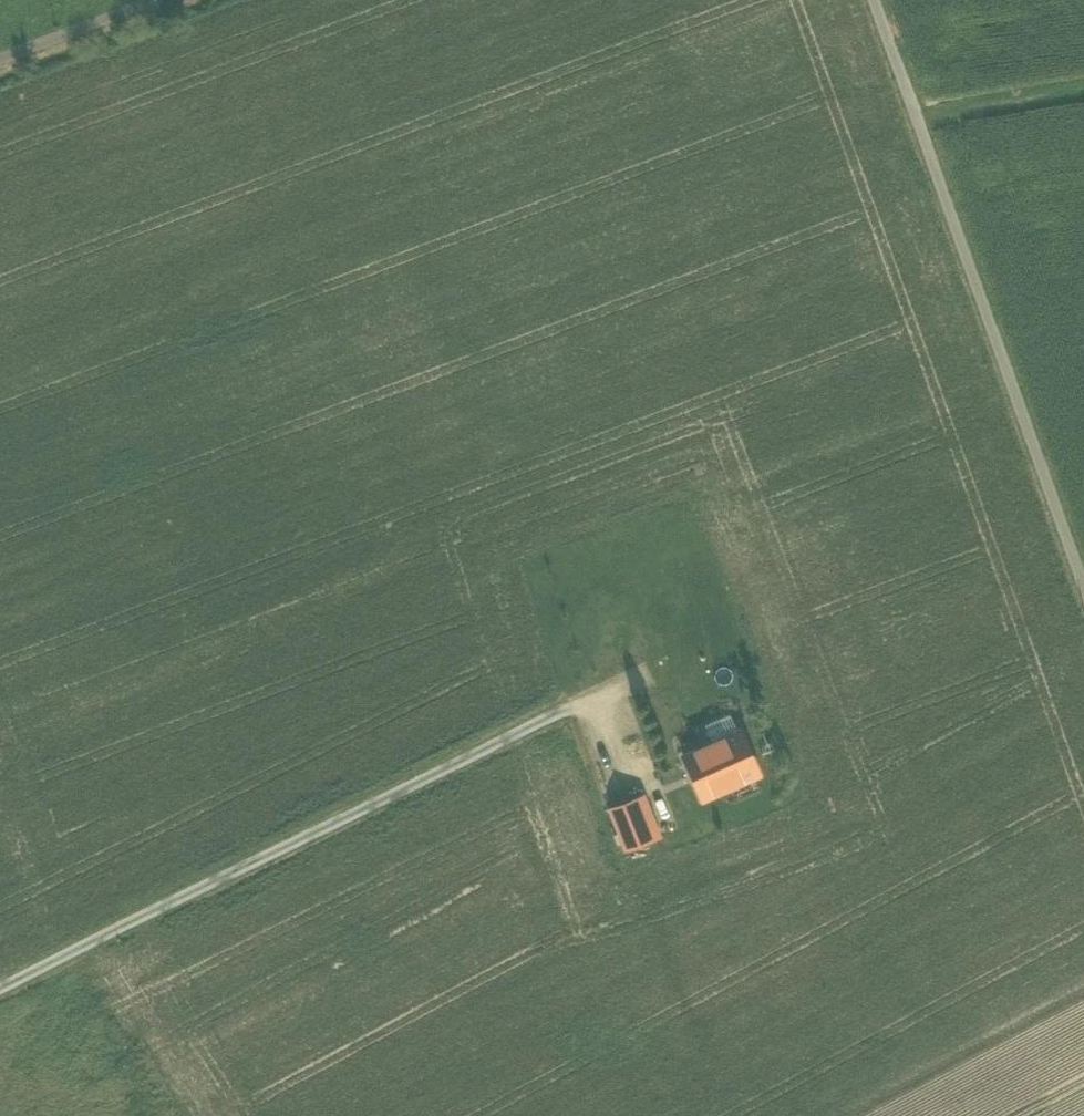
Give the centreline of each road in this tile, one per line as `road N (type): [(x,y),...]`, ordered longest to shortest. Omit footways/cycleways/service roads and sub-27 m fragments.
road 1 (track): [(874,0),(1083,591)]
road 2 (track): [(915,115),(1083,89)]
road 3 (track): [(0,52),(144,0)]

